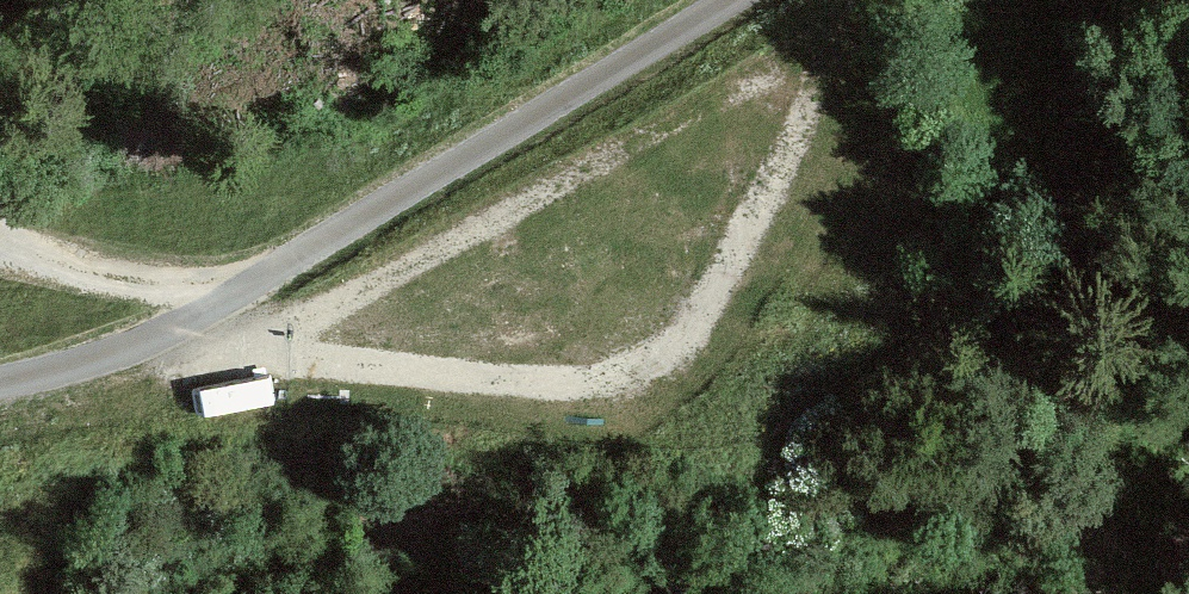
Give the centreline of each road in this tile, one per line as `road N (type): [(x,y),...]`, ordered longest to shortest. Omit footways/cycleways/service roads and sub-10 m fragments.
road 1 (track): [(123,354),(266,351),(534,383),(622,374),(680,345),(696,324),(800,133),(810,96),(805,80),(782,69),(763,77)]
road 2 (unclassified): [(0,384),(123,354),(289,265),(728,0)]
road 3 (track): [(763,77),(266,351)]

